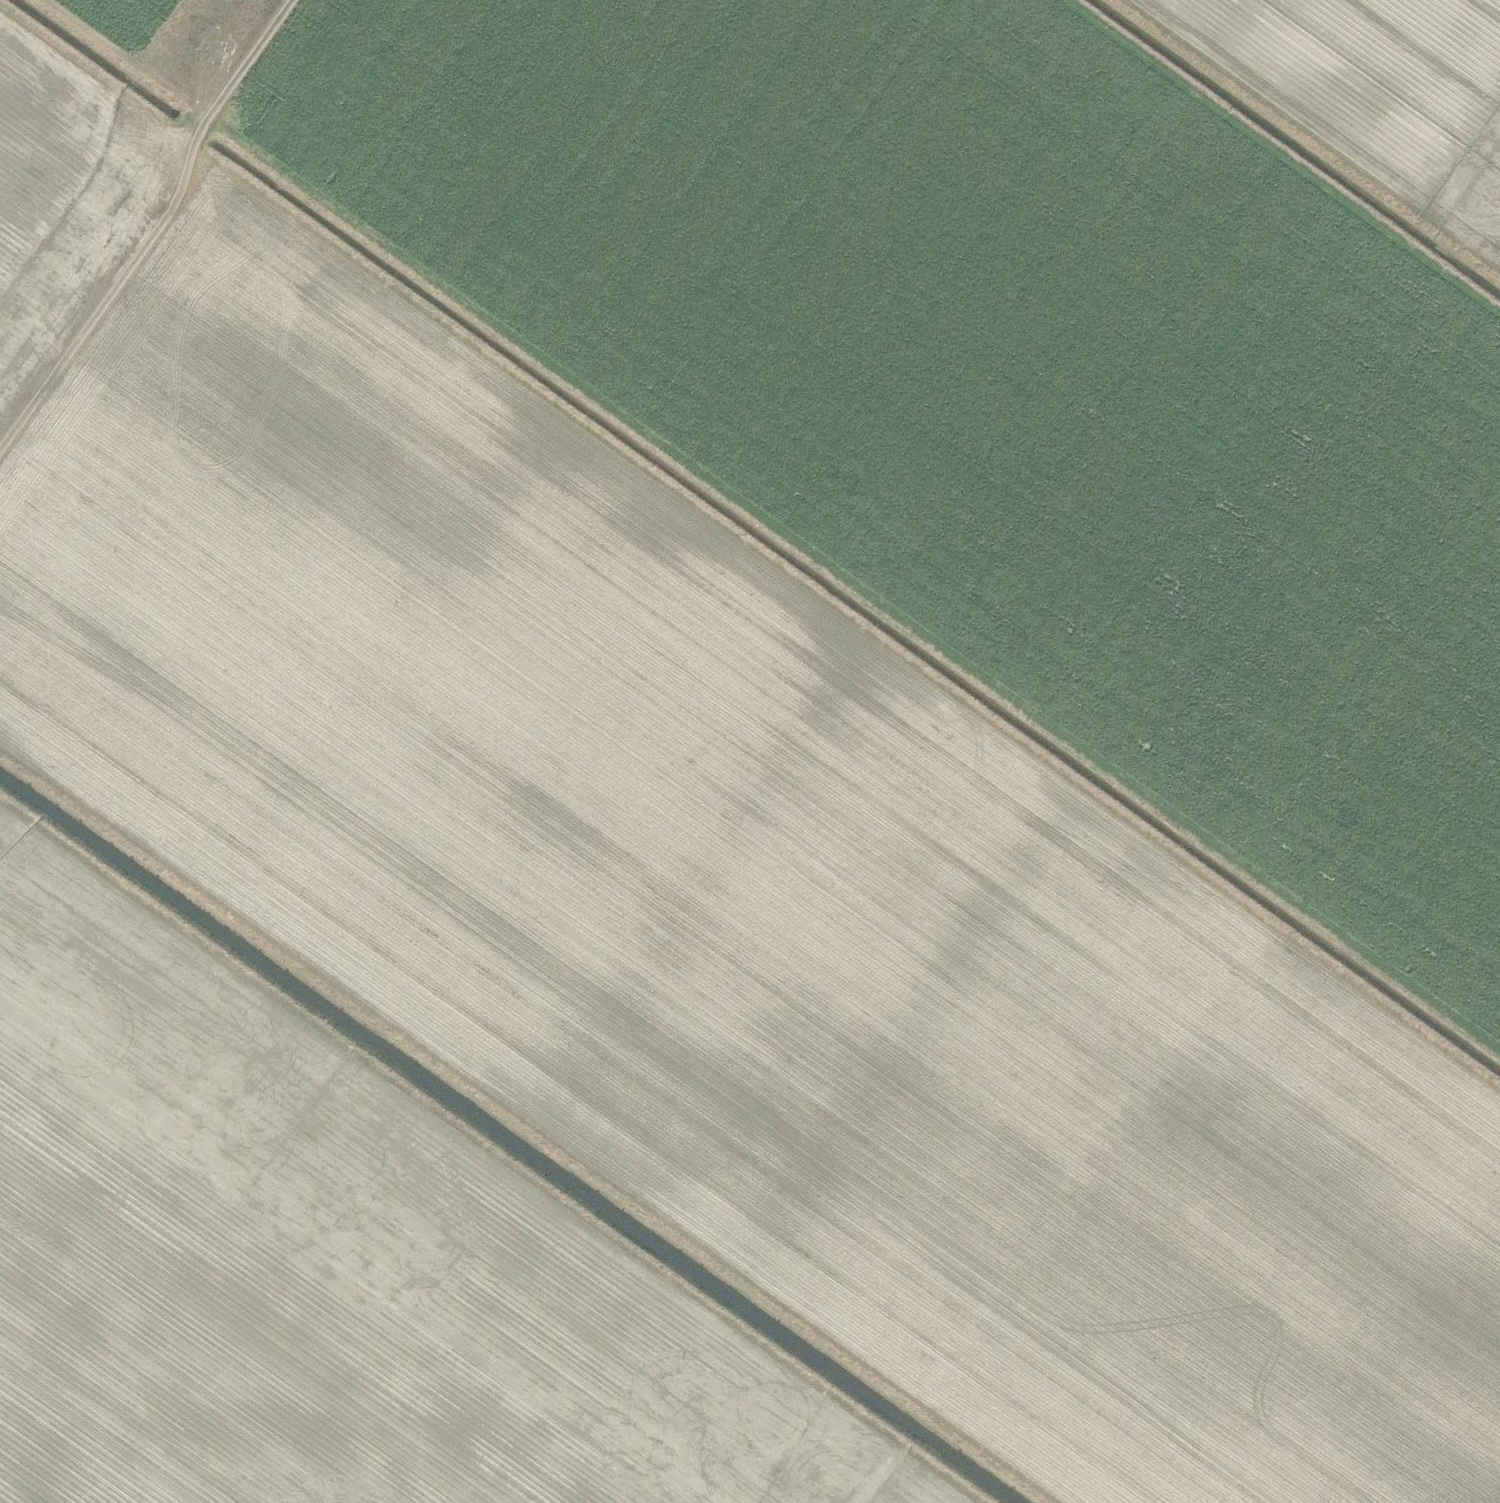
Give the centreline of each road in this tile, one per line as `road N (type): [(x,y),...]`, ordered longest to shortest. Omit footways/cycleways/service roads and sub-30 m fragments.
road 1 (track): [(291,0),(202,126),(173,209),(0,452)]

